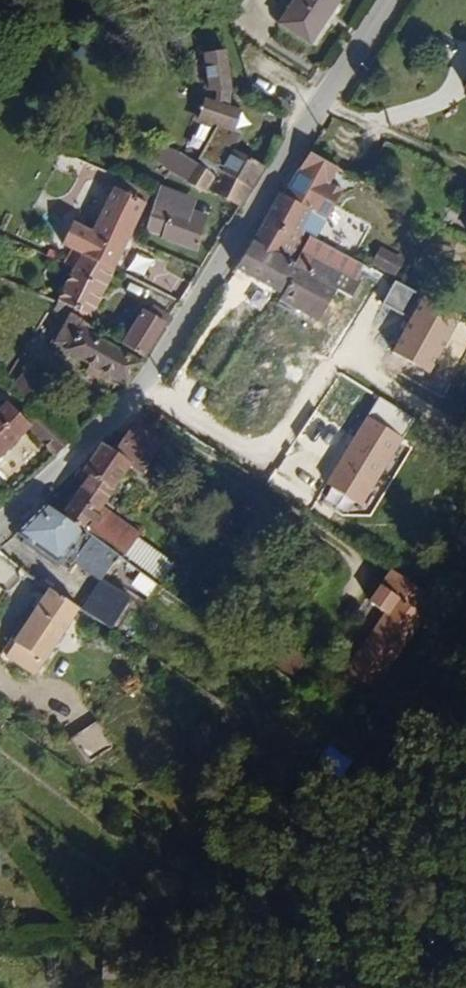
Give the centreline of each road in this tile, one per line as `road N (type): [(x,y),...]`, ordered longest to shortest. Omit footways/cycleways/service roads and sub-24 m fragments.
road 1 (residential): [(392,0),(160,371),(0,532)]

